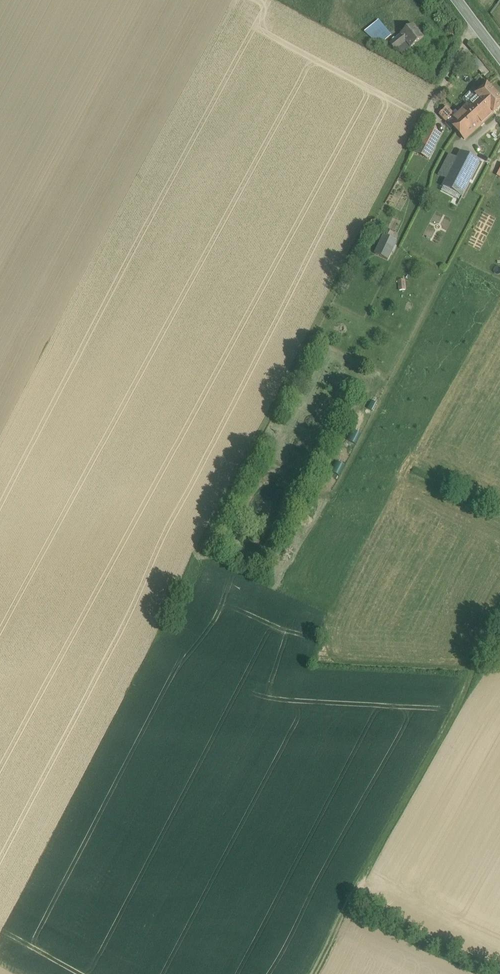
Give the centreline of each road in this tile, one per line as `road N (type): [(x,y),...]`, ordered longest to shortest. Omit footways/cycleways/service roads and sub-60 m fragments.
road 1 (track): [(470,679),(315,973)]

